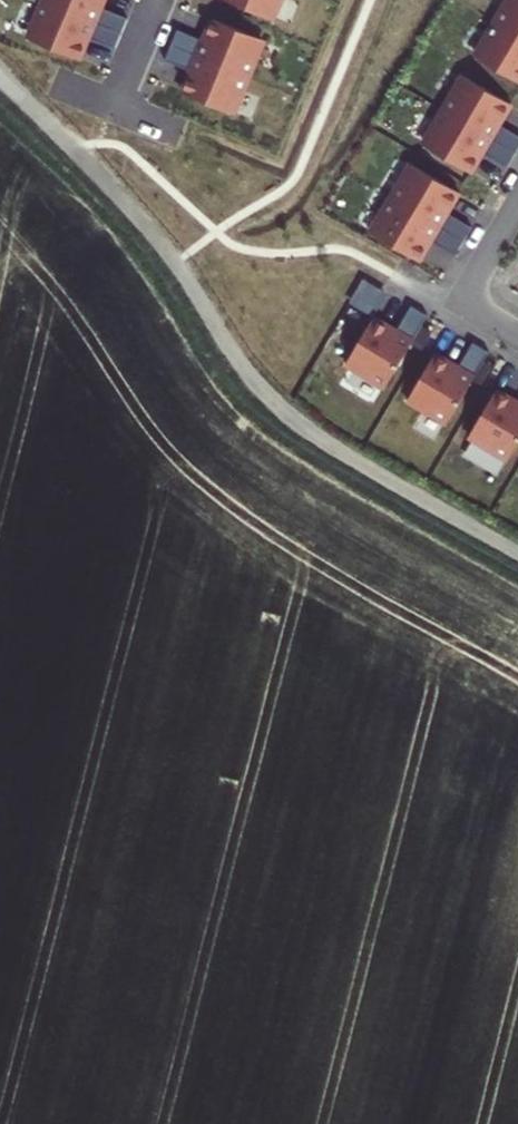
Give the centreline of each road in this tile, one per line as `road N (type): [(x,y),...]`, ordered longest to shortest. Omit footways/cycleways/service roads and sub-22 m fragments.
road 1 (track): [(517,553),(312,434),(238,366),(162,248),(0,82)]
road 2 (residential): [(517,335),(477,311),(472,294),(517,205)]

